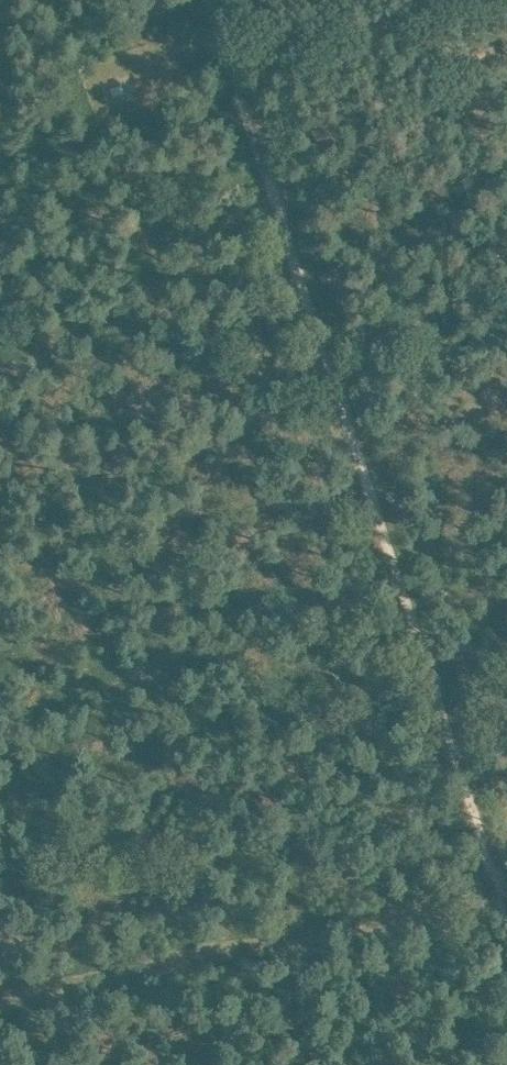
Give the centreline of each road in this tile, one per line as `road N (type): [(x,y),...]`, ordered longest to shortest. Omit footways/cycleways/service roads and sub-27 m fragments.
road 1 (track): [(506,899),(209,0)]

